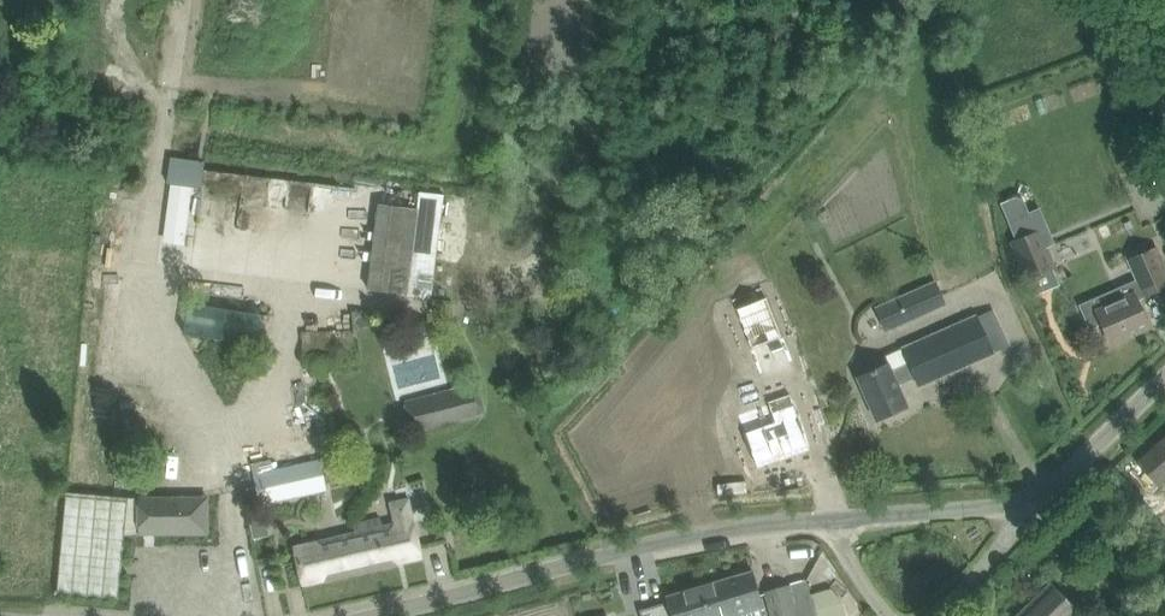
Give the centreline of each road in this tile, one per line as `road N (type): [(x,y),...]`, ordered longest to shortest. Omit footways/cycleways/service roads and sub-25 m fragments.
road 1 (unclassified): [(353,615),(689,536),(838,519)]
road 2 (unclassified): [(838,519),(1028,503)]
road 3 (unclassified): [(1028,503),(1164,382)]
road 4 (unclassified): [(934,615),(990,561),(1028,503)]

